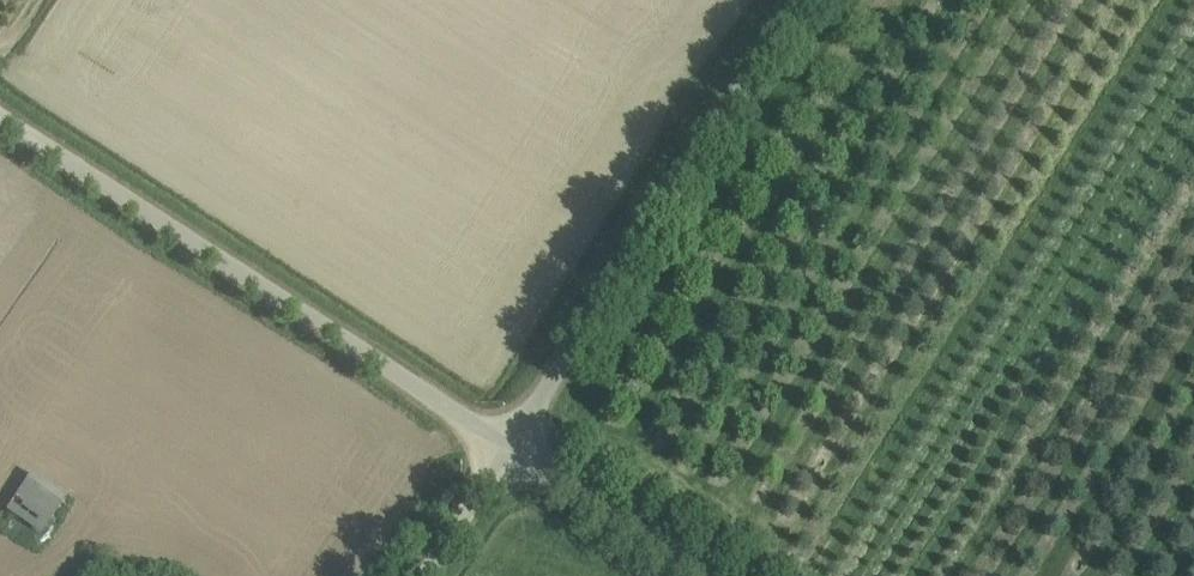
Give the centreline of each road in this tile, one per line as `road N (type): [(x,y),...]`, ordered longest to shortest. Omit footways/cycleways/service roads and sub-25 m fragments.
road 1 (unclassified): [(506,452),(0,119)]
road 2 (unclassified): [(506,452),(794,0)]
road 3 (unclassified): [(706,575),(506,452)]
road 4 (unclassified): [(424,575),(506,452)]

